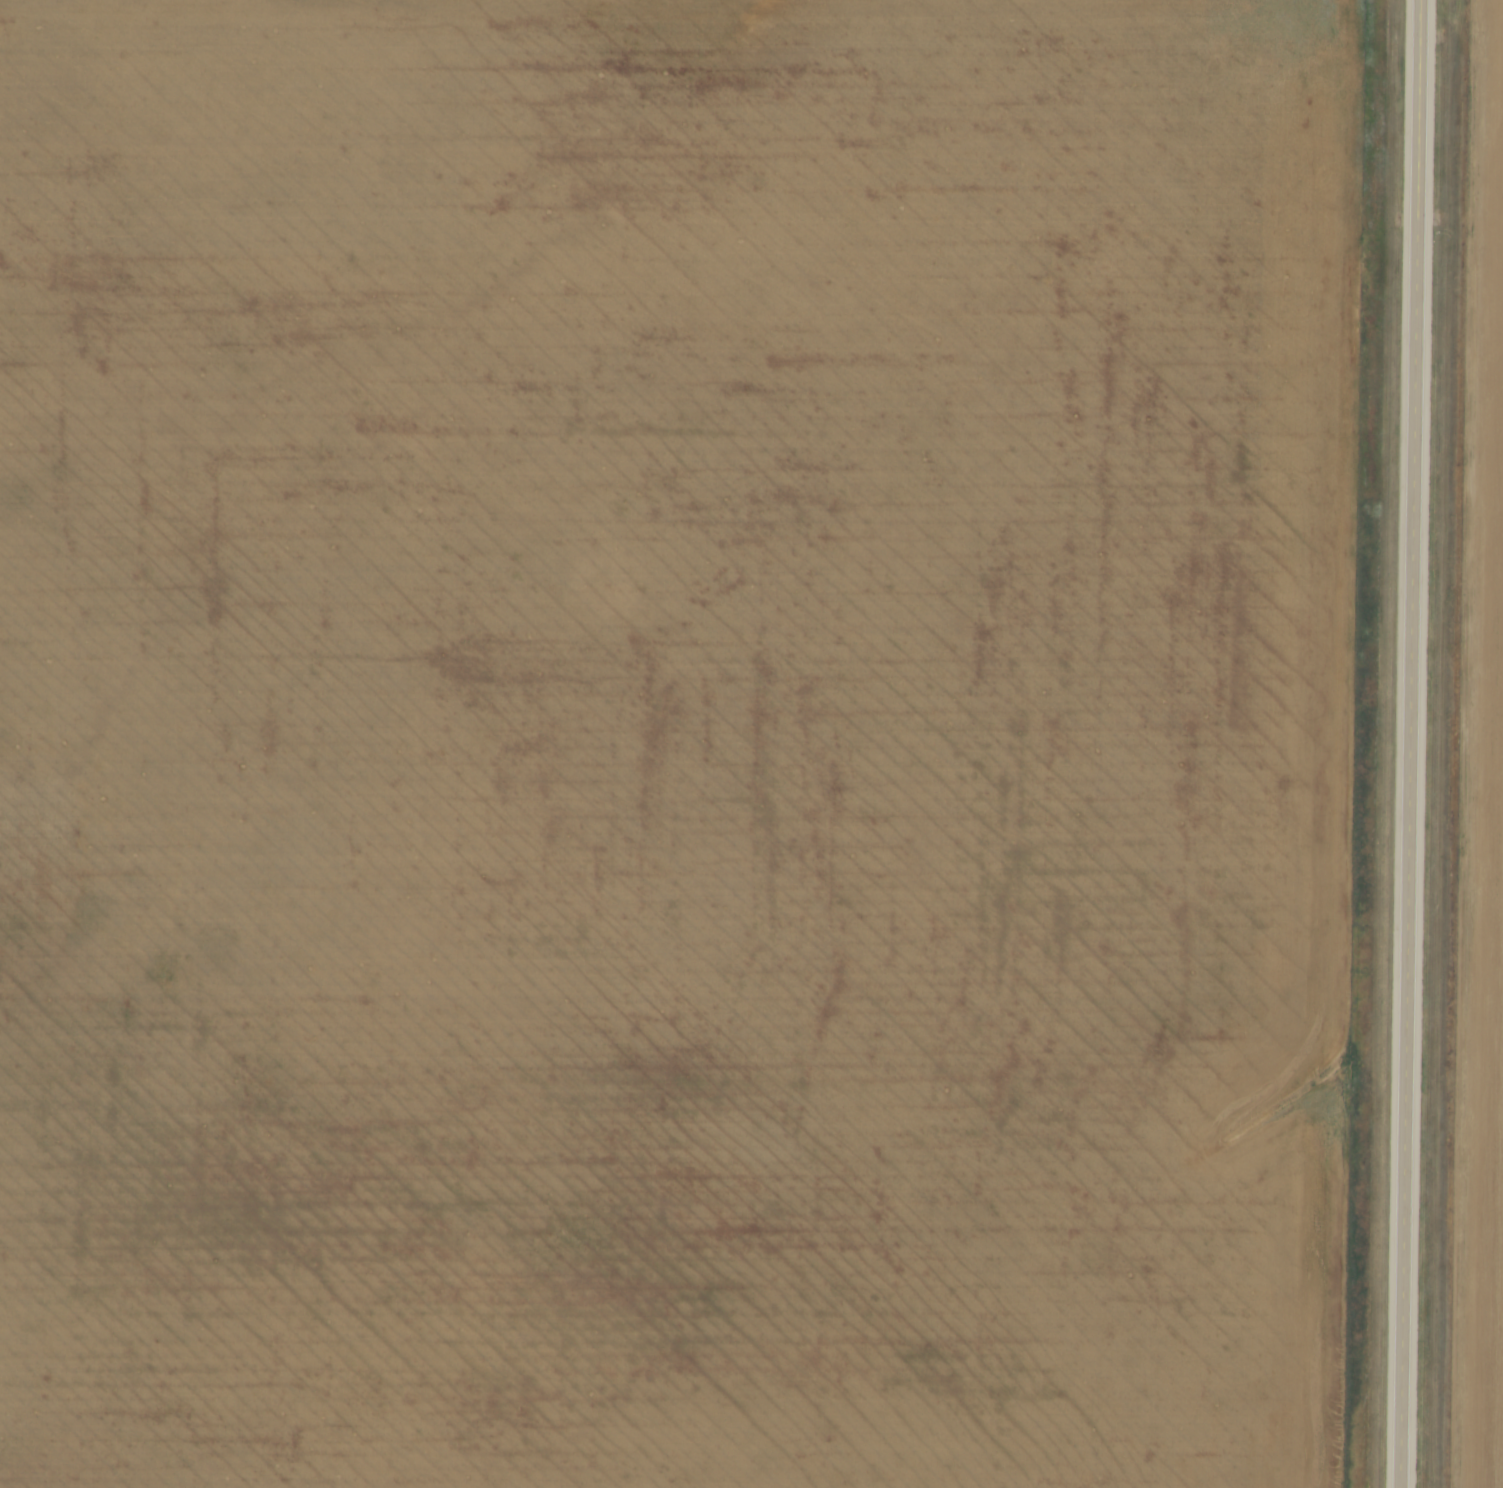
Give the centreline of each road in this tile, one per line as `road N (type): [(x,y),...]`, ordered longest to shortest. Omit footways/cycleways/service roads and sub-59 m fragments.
road 1 (primary): [(1396,1487),(1416,0)]

